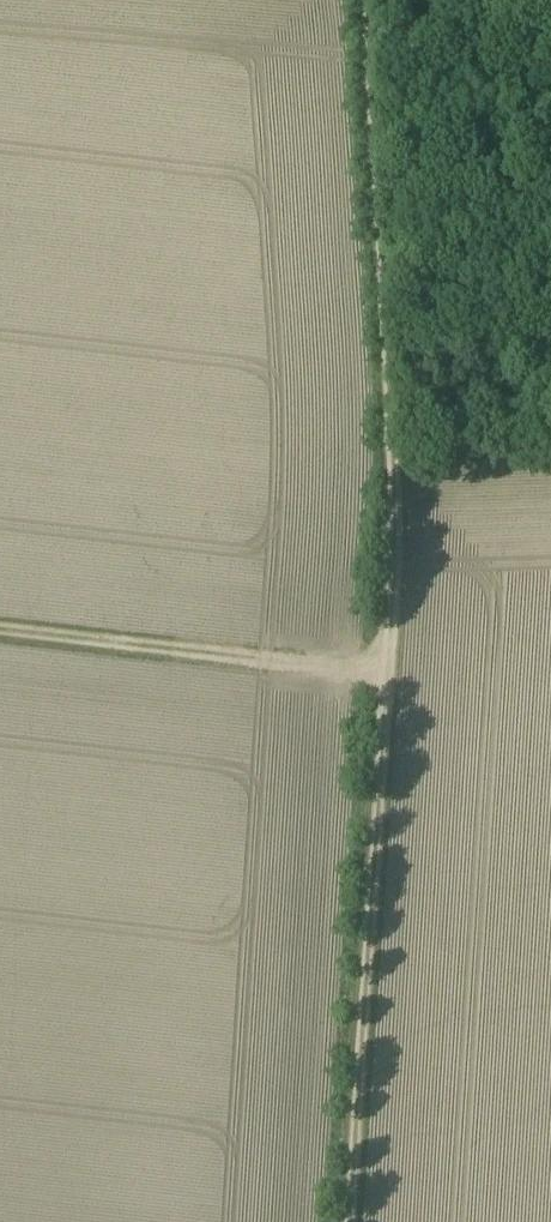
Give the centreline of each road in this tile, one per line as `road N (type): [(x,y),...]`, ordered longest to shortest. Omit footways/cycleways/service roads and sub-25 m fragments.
road 1 (track): [(384,668),(366,0)]
road 2 (track): [(345,1221),(384,668)]
road 3 (track): [(0,623),(384,668)]

